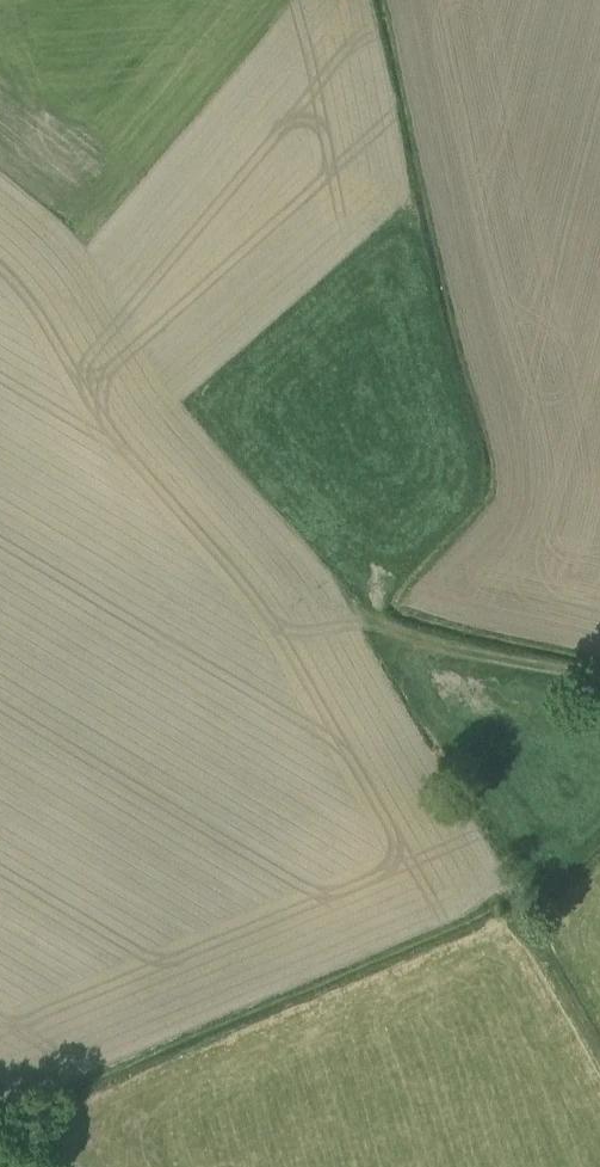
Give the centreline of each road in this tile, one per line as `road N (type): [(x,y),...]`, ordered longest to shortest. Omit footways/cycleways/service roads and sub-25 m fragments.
road 1 (track): [(599,679),(401,629),(369,612)]

